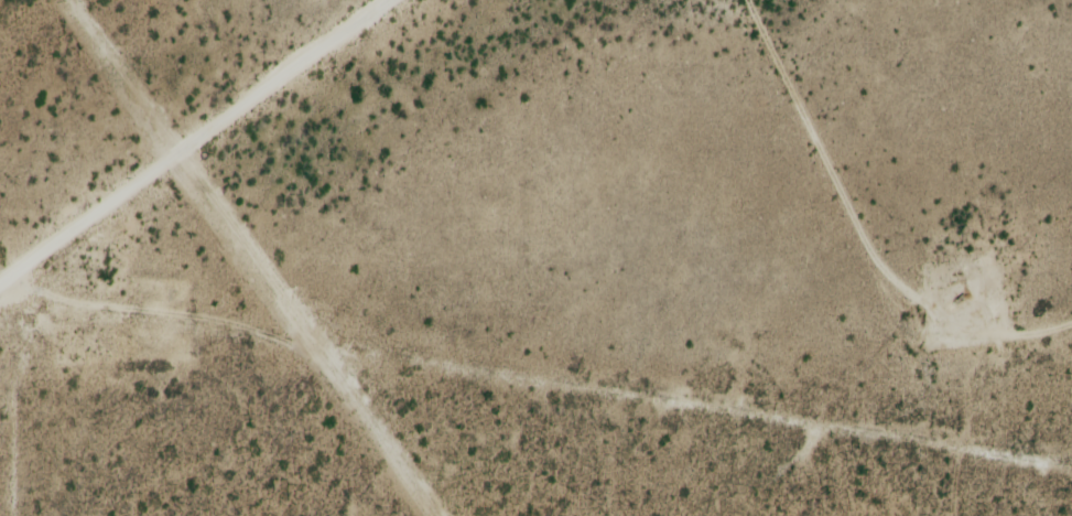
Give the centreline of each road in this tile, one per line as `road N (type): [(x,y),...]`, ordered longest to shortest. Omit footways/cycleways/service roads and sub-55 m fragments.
road 1 (residential): [(1071,333),(968,348),(895,302),(810,144),(767,0)]
road 2 (residential): [(322,0),(0,248)]

